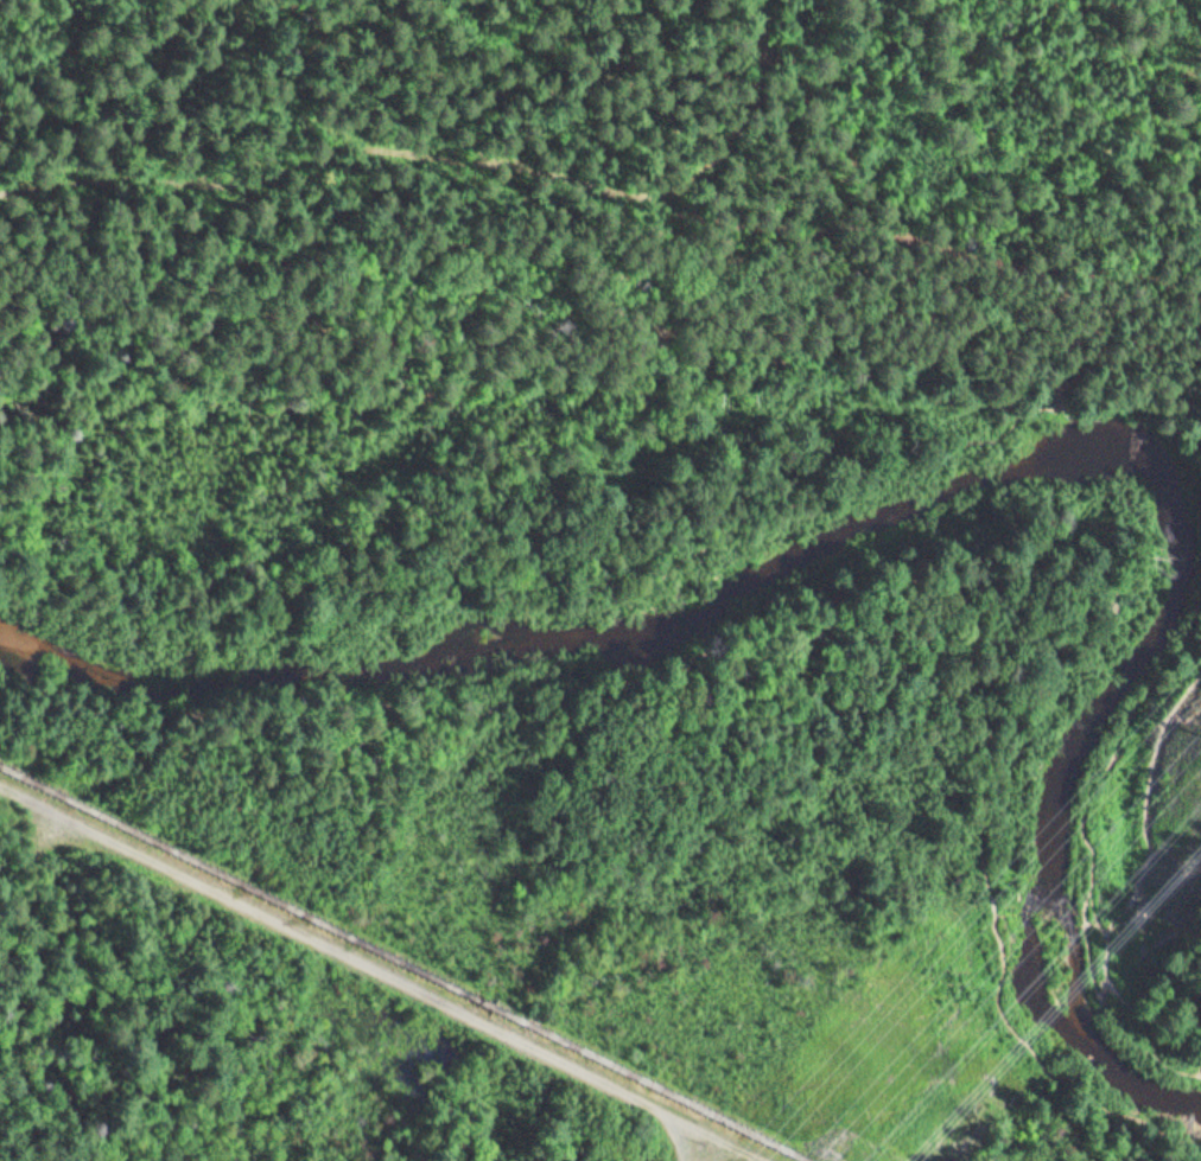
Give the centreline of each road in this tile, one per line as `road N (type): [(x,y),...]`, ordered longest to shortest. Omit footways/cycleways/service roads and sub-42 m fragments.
road 1 (track): [(0,187),(236,177),(335,148),(432,151),(704,213),(875,231),(1028,267),(1110,273),(1200,301)]
road 2 (track): [(771,1160),(0,786)]

